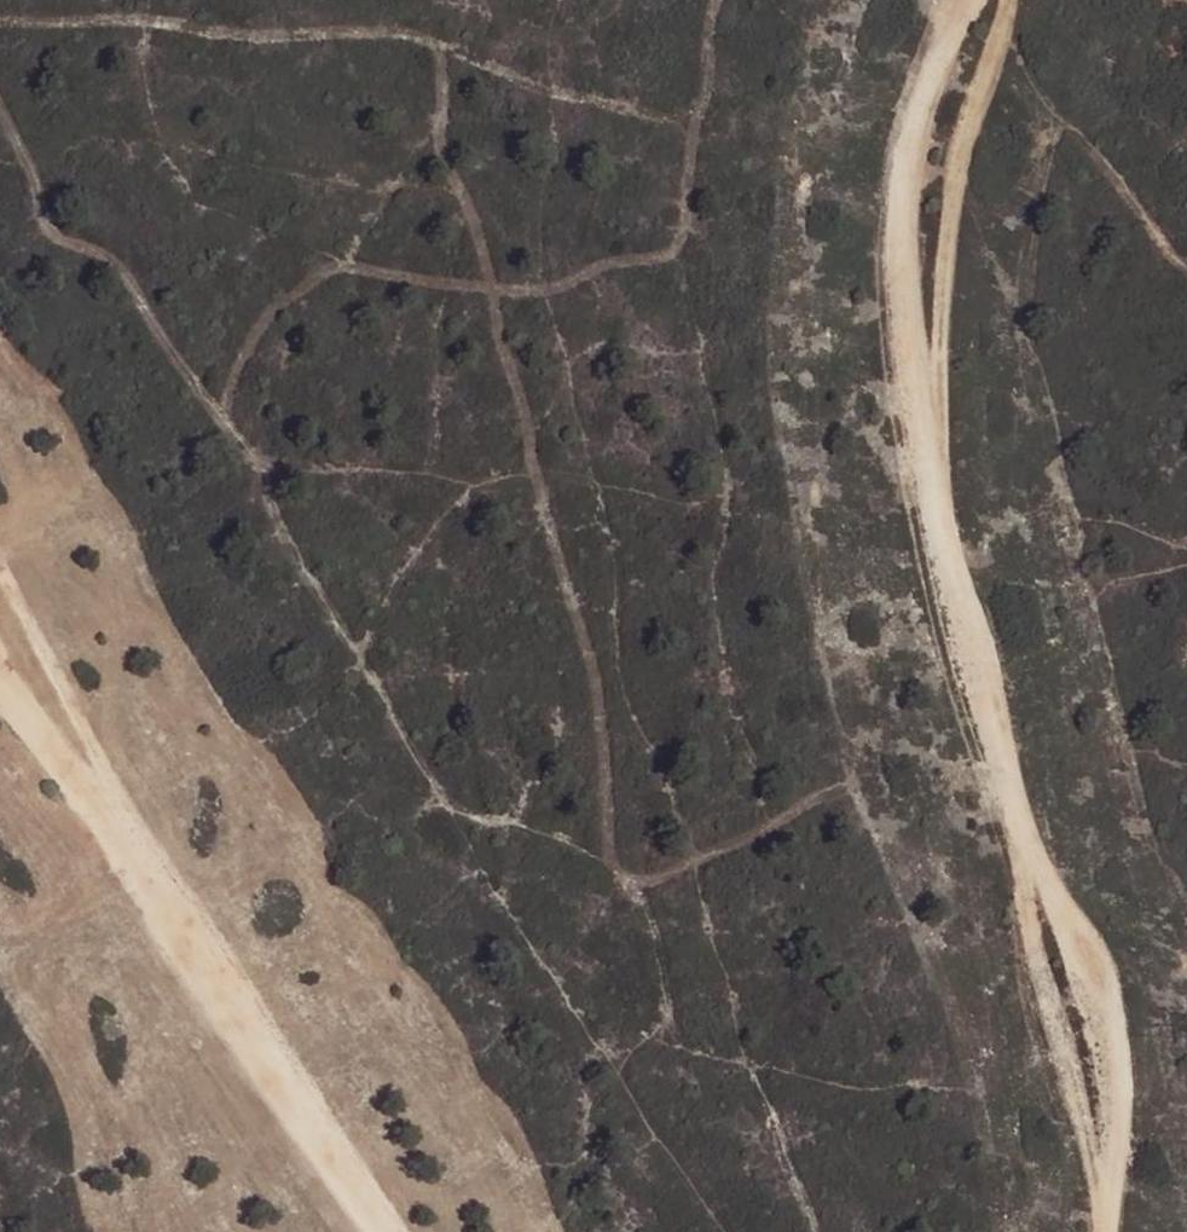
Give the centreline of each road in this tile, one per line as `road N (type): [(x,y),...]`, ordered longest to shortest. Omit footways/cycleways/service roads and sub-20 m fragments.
road 1 (track): [(1102,1231),(1112,1048),(1075,936),(988,750),(920,481),(899,188),(970,0)]
road 2 (track): [(0,667),(180,924),(376,1231)]

